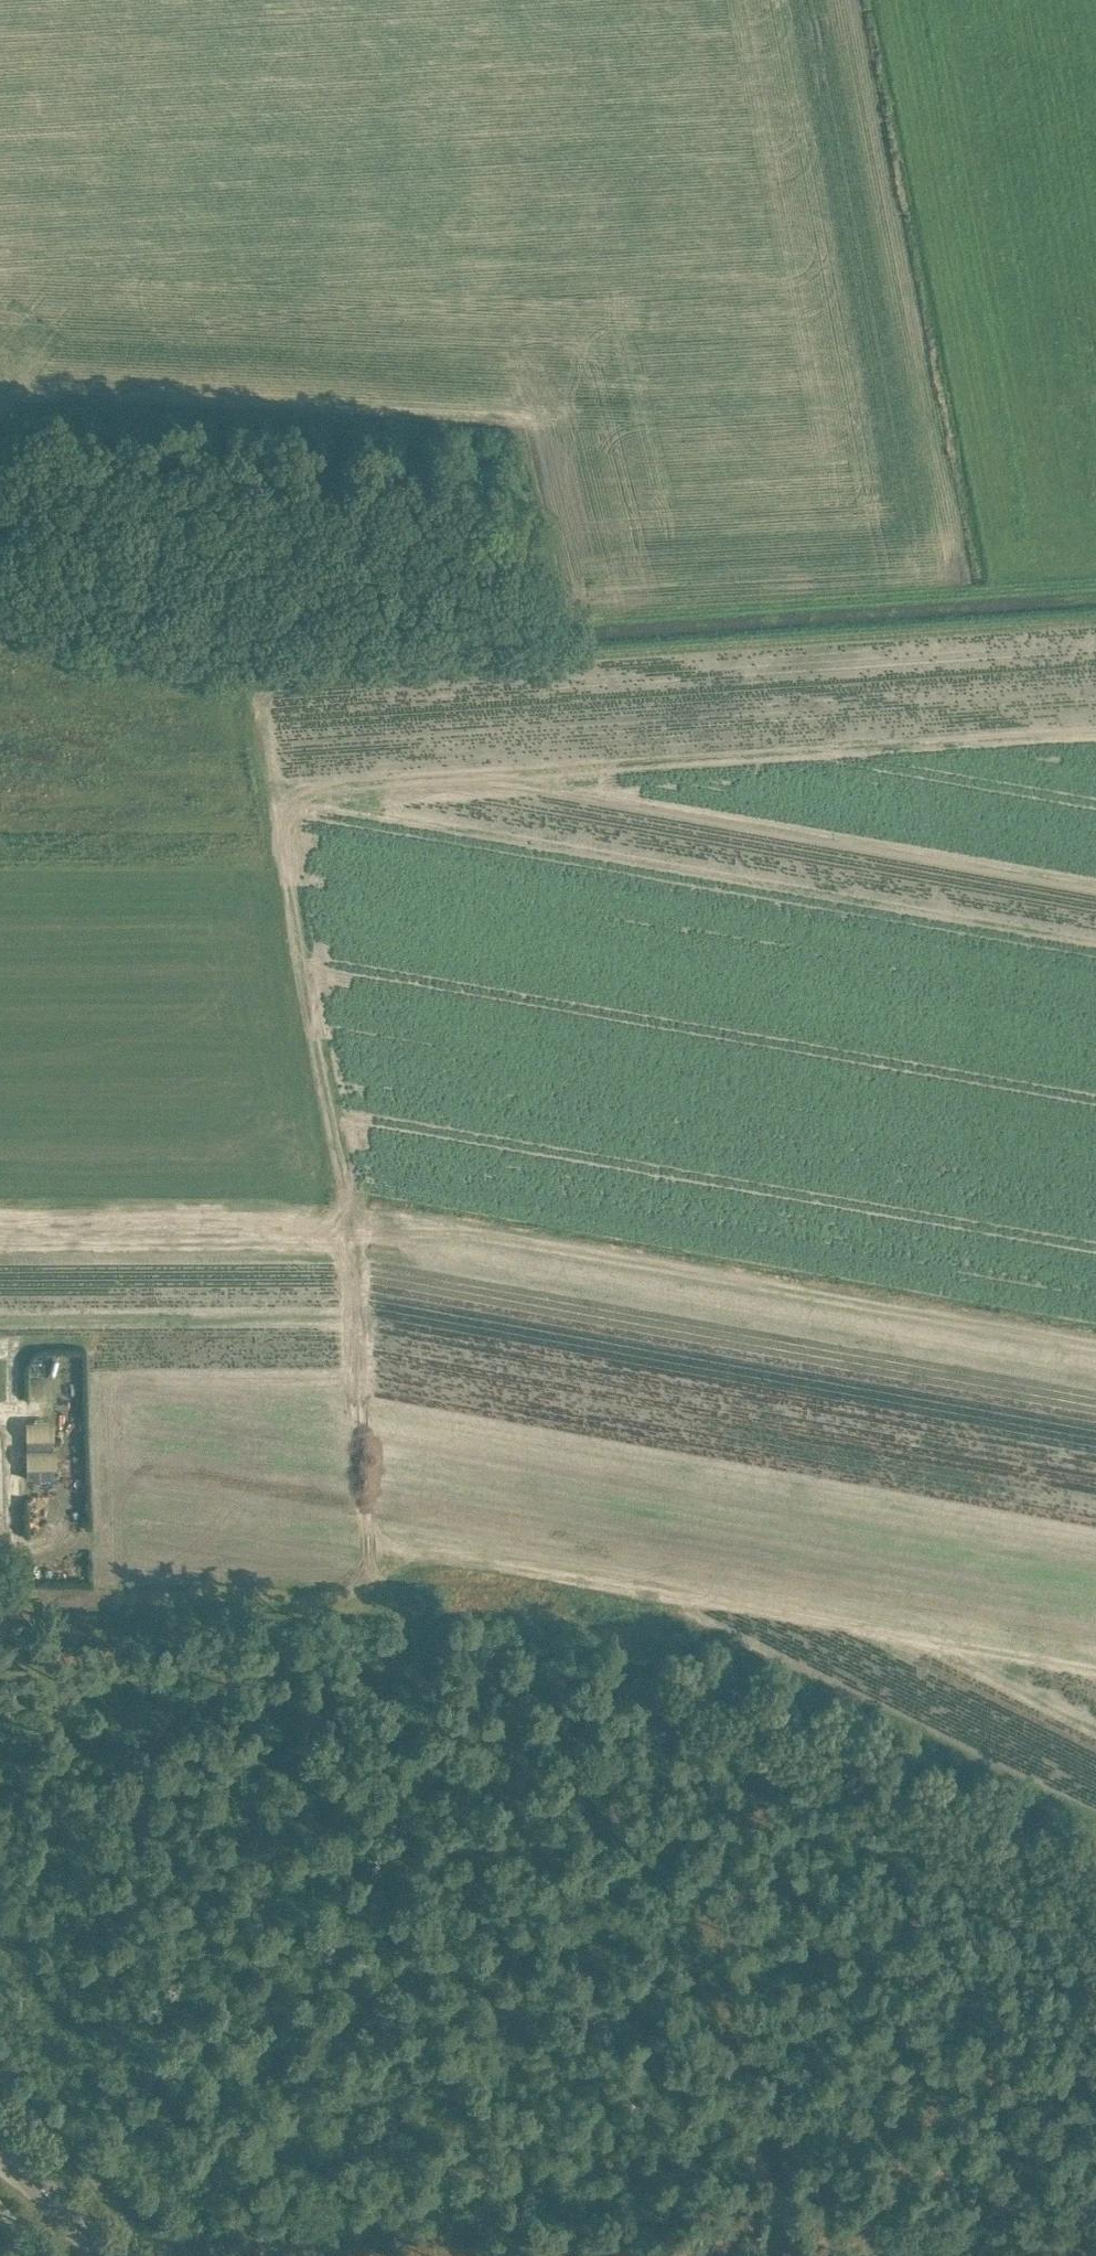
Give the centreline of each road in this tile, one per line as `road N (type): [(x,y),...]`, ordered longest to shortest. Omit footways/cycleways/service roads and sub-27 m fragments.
road 1 (secondary): [(92,2255),(0,2147)]

